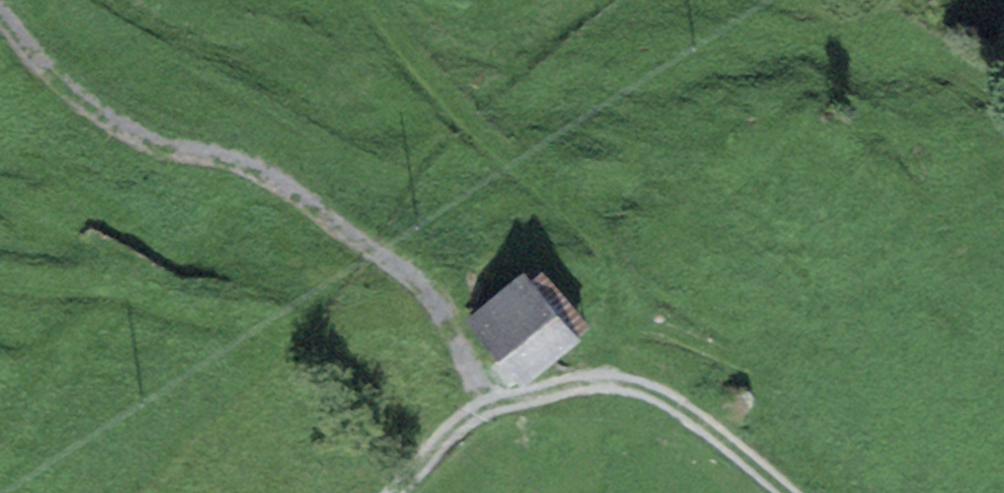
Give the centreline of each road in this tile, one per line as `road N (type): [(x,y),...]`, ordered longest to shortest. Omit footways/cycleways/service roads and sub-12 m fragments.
road 1 (track): [(484,411),(433,298),(412,278),(267,173),(240,161),(168,153),(103,121),(0,14)]
road 2 (track): [(382,492),(310,359),(281,330),(111,283),(0,275)]
road 3 (track): [(592,380),(617,328),(616,276),(588,227),(429,80),(374,0)]
road 4 (track): [(785,492),(683,409),(624,379),(592,380),(472,414),(393,492)]

